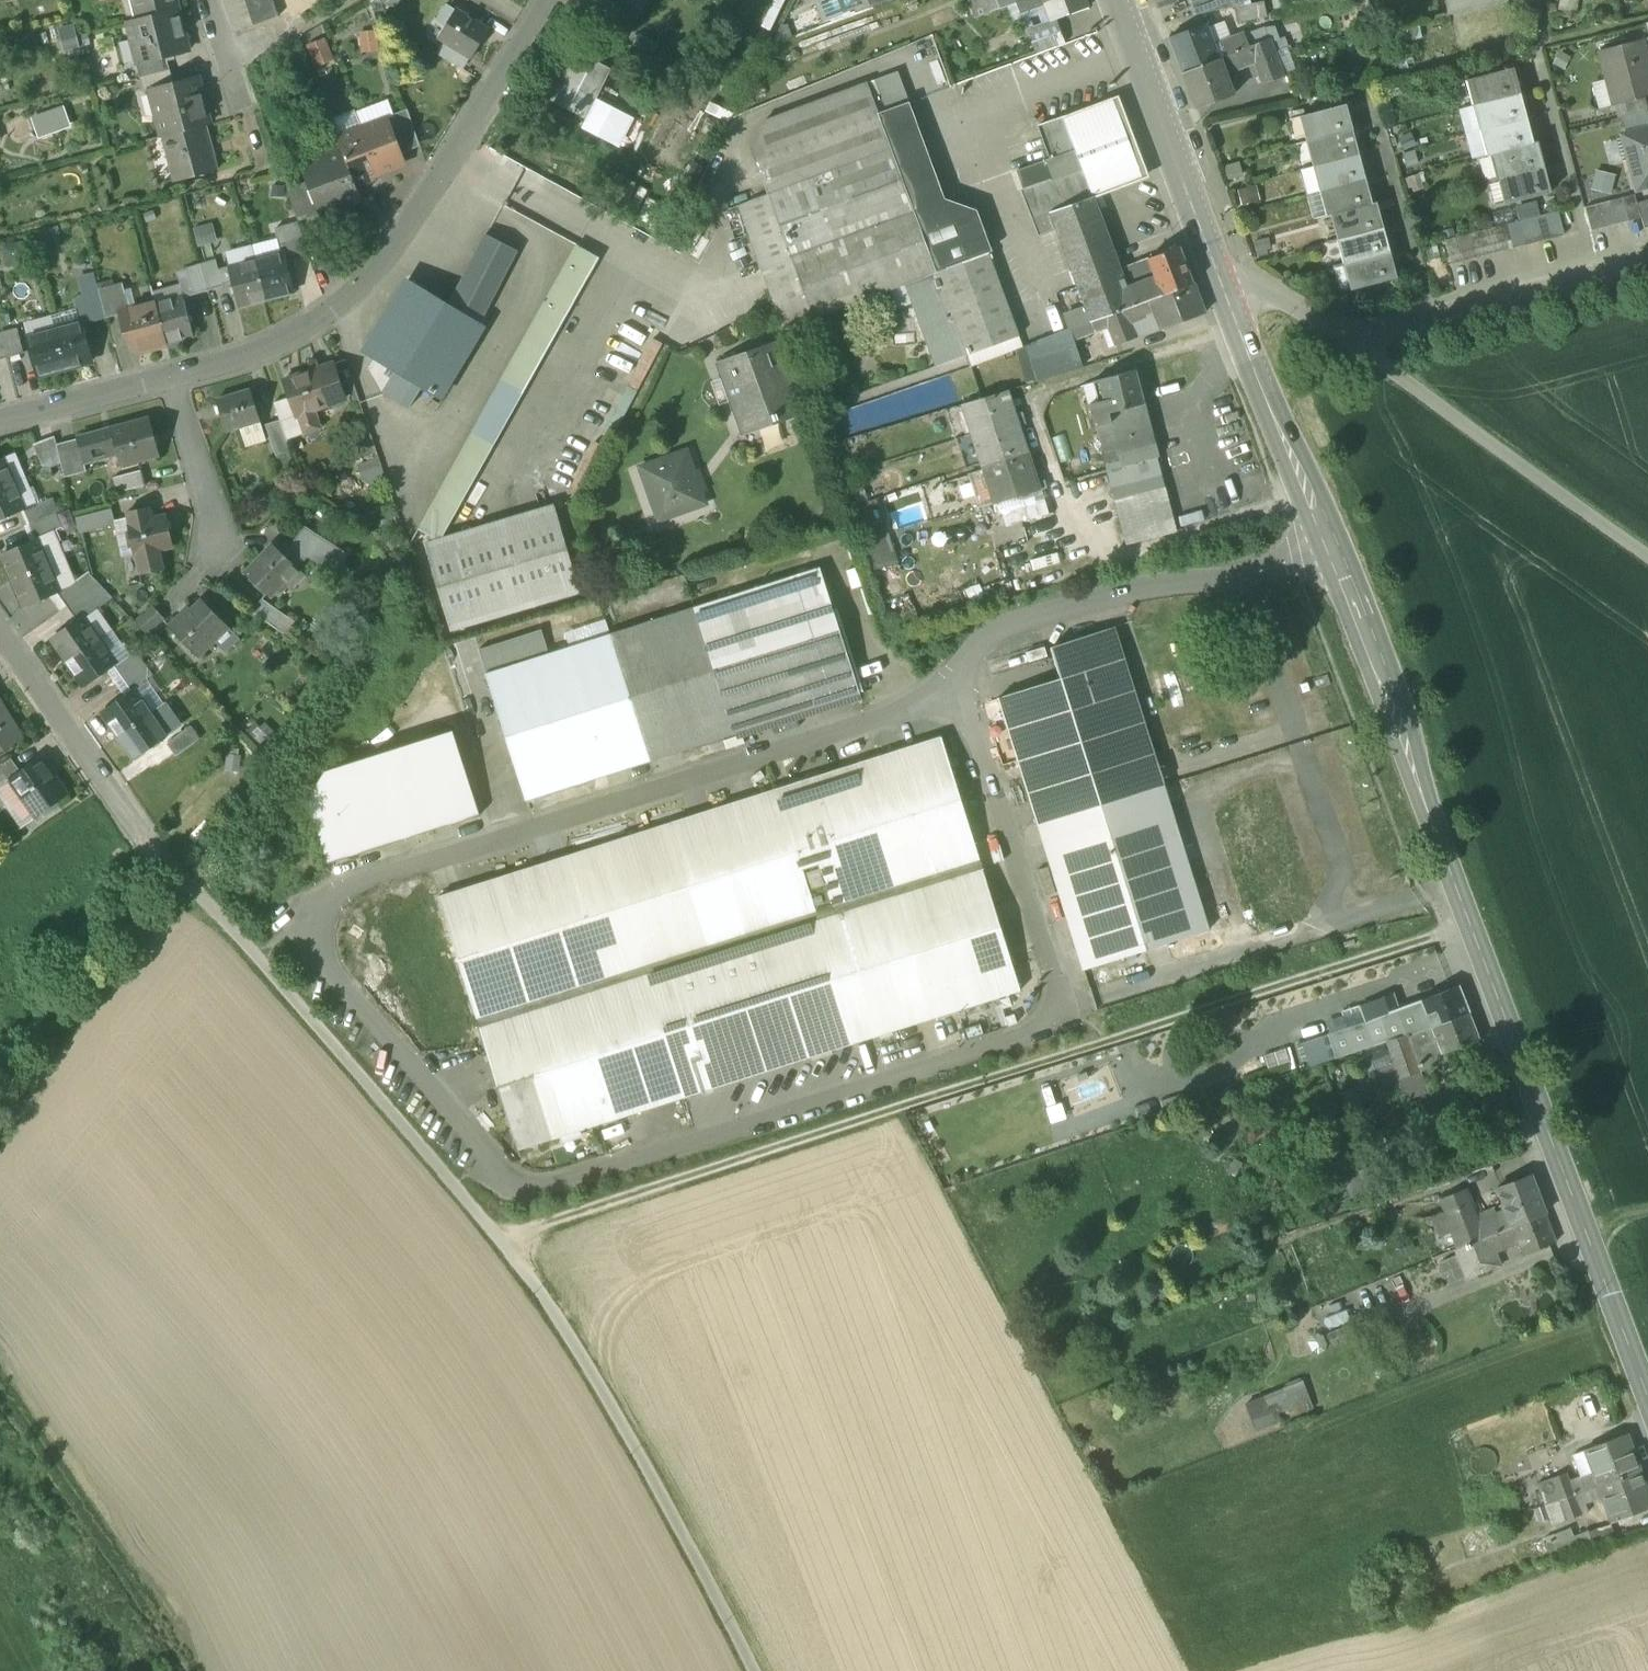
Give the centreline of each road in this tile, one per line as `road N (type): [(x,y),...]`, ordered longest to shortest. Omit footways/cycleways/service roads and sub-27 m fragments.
road 1 (unclassified): [(960,687),(334,891),(313,943),(325,979),(508,1194),(569,1182),(1070,1017)]
road 2 (track): [(496,1238),(1469,924)]
road 3 (residential): [(164,855),(559,1317),(753,1670)]
road 4 (secondary): [(1647,1400),(1324,542)]
road 5 (residential): [(555,0),(400,246),(344,305),(265,351),(169,377)]
road 6 (unclassified): [(1324,542),(1255,571),(1152,582),(983,632),(960,687)]
road 7 (unclassified): [(1647,554),(1358,347)]
road 8 (unclassified): [(1070,1017),(960,687)]
road 9 (secondary): [(1324,542),(1205,240)]
road 10 (residential): [(1358,347),(1647,265)]
road 11 (residential): [(164,855),(0,629)]
road 12 (secondary): [(1205,240),(1114,0)]
road 13 (residential): [(1358,347),(1205,240)]
road 14 (residential): [(169,377),(0,430)]
road 15 (residential): [(169,377),(221,546)]

